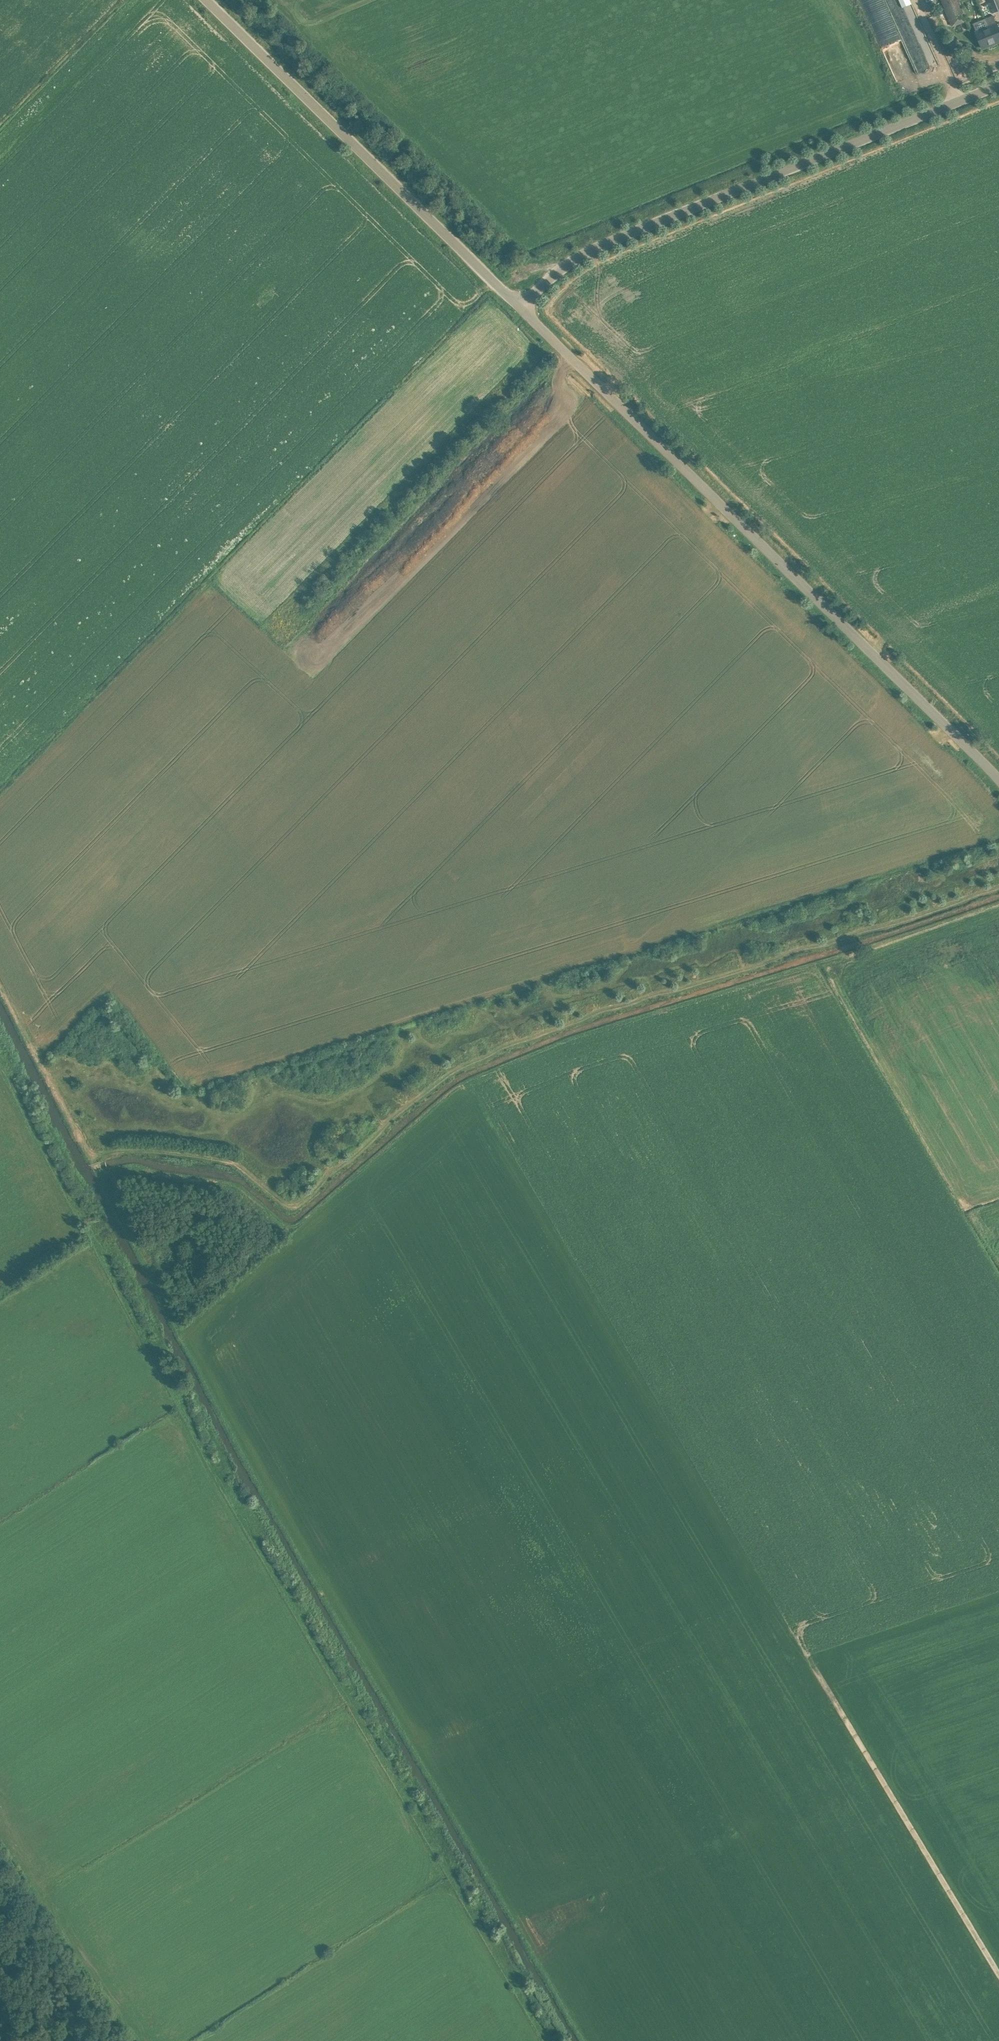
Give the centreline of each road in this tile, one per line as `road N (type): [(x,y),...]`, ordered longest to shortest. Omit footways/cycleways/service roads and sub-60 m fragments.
road 1 (track): [(998,886),(562,1024),(444,1075),(295,1207),(231,1163),(127,1153),(96,1160),(0,986)]
road 2 (unclassified): [(998,780),(519,306)]
road 3 (unclassified): [(519,306),(593,248),(998,85)]
road 4 (unclassified): [(519,306),(207,0)]

